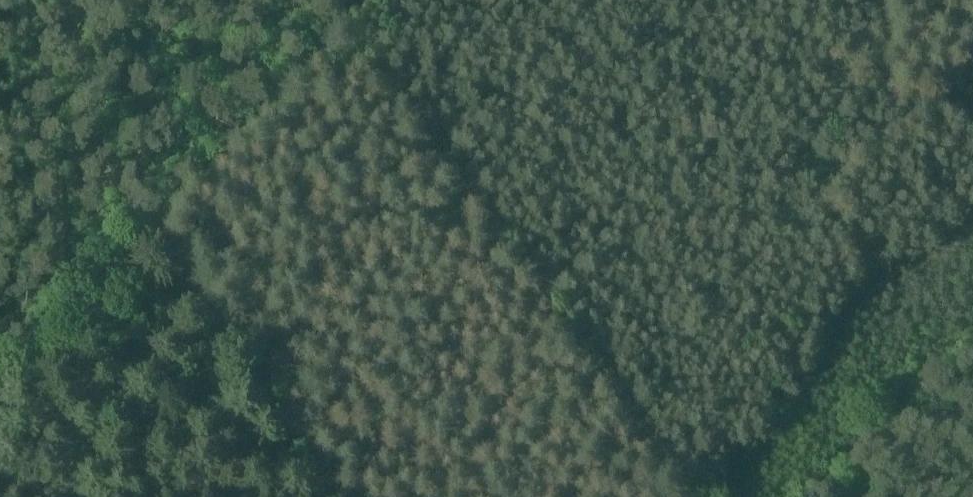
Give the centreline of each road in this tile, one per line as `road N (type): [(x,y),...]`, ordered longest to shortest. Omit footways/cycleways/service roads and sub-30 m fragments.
road 1 (track): [(359,0),(147,219)]

